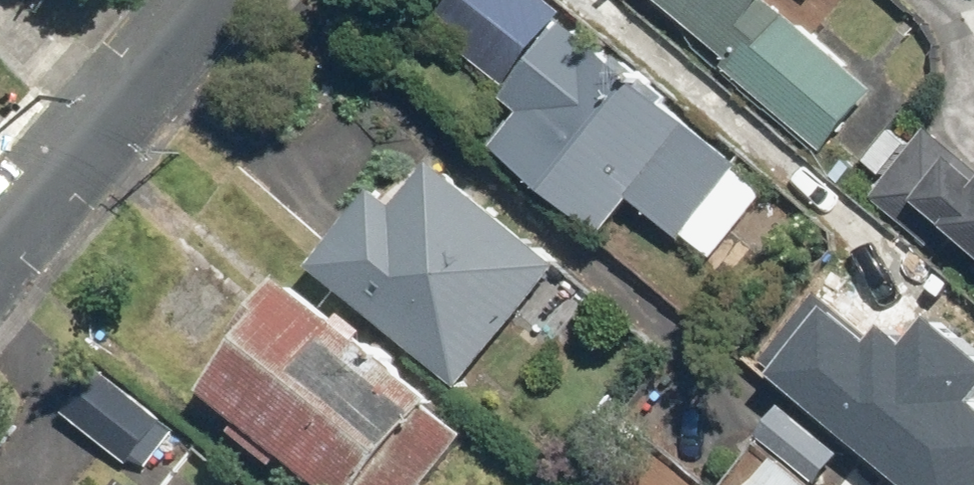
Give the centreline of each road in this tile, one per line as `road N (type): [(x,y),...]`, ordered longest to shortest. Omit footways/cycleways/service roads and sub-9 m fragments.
road 1 (residential): [(199,0),(0,232)]

